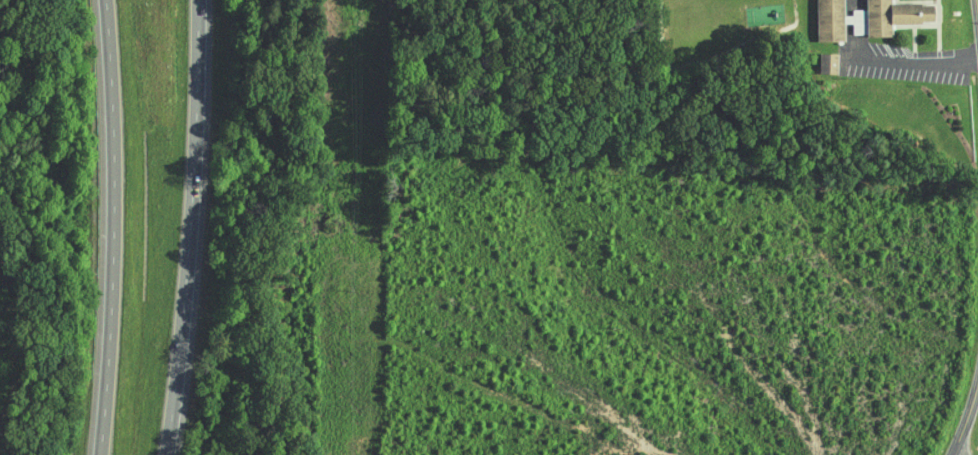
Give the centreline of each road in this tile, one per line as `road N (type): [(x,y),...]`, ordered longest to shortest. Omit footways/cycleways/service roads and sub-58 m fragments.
road 1 (motorway): [(176,454),(198,310),(207,115),(199,0)]
road 2 (motorway): [(107,0),(114,265),(101,454)]

